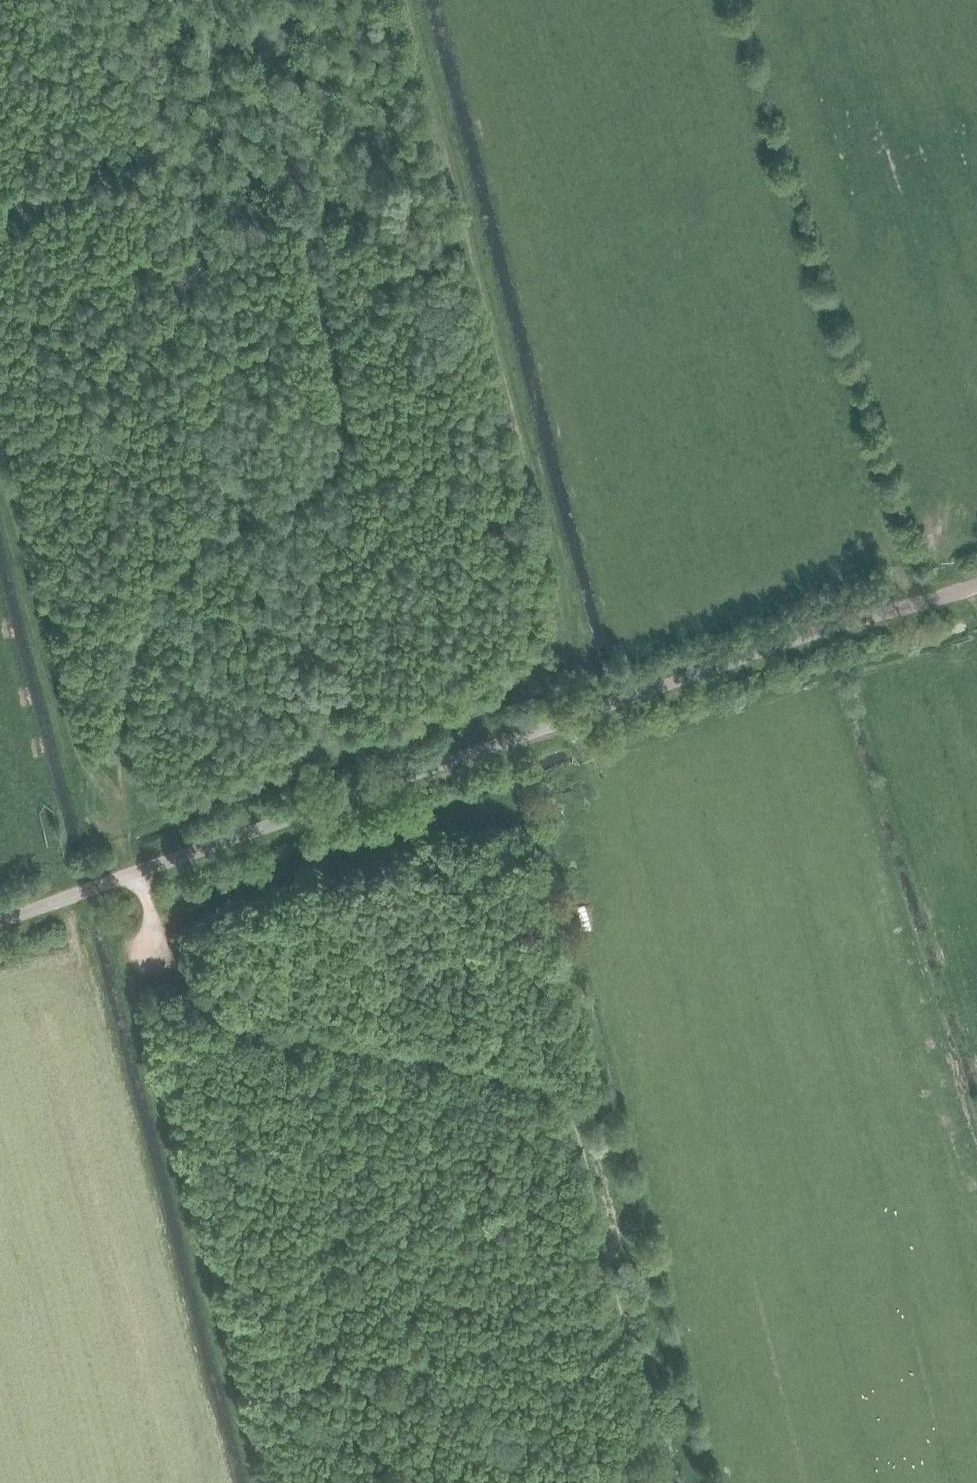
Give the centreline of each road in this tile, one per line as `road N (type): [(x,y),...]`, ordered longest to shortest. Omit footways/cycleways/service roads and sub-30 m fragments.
road 1 (unclassified): [(0,921),(976,584)]

